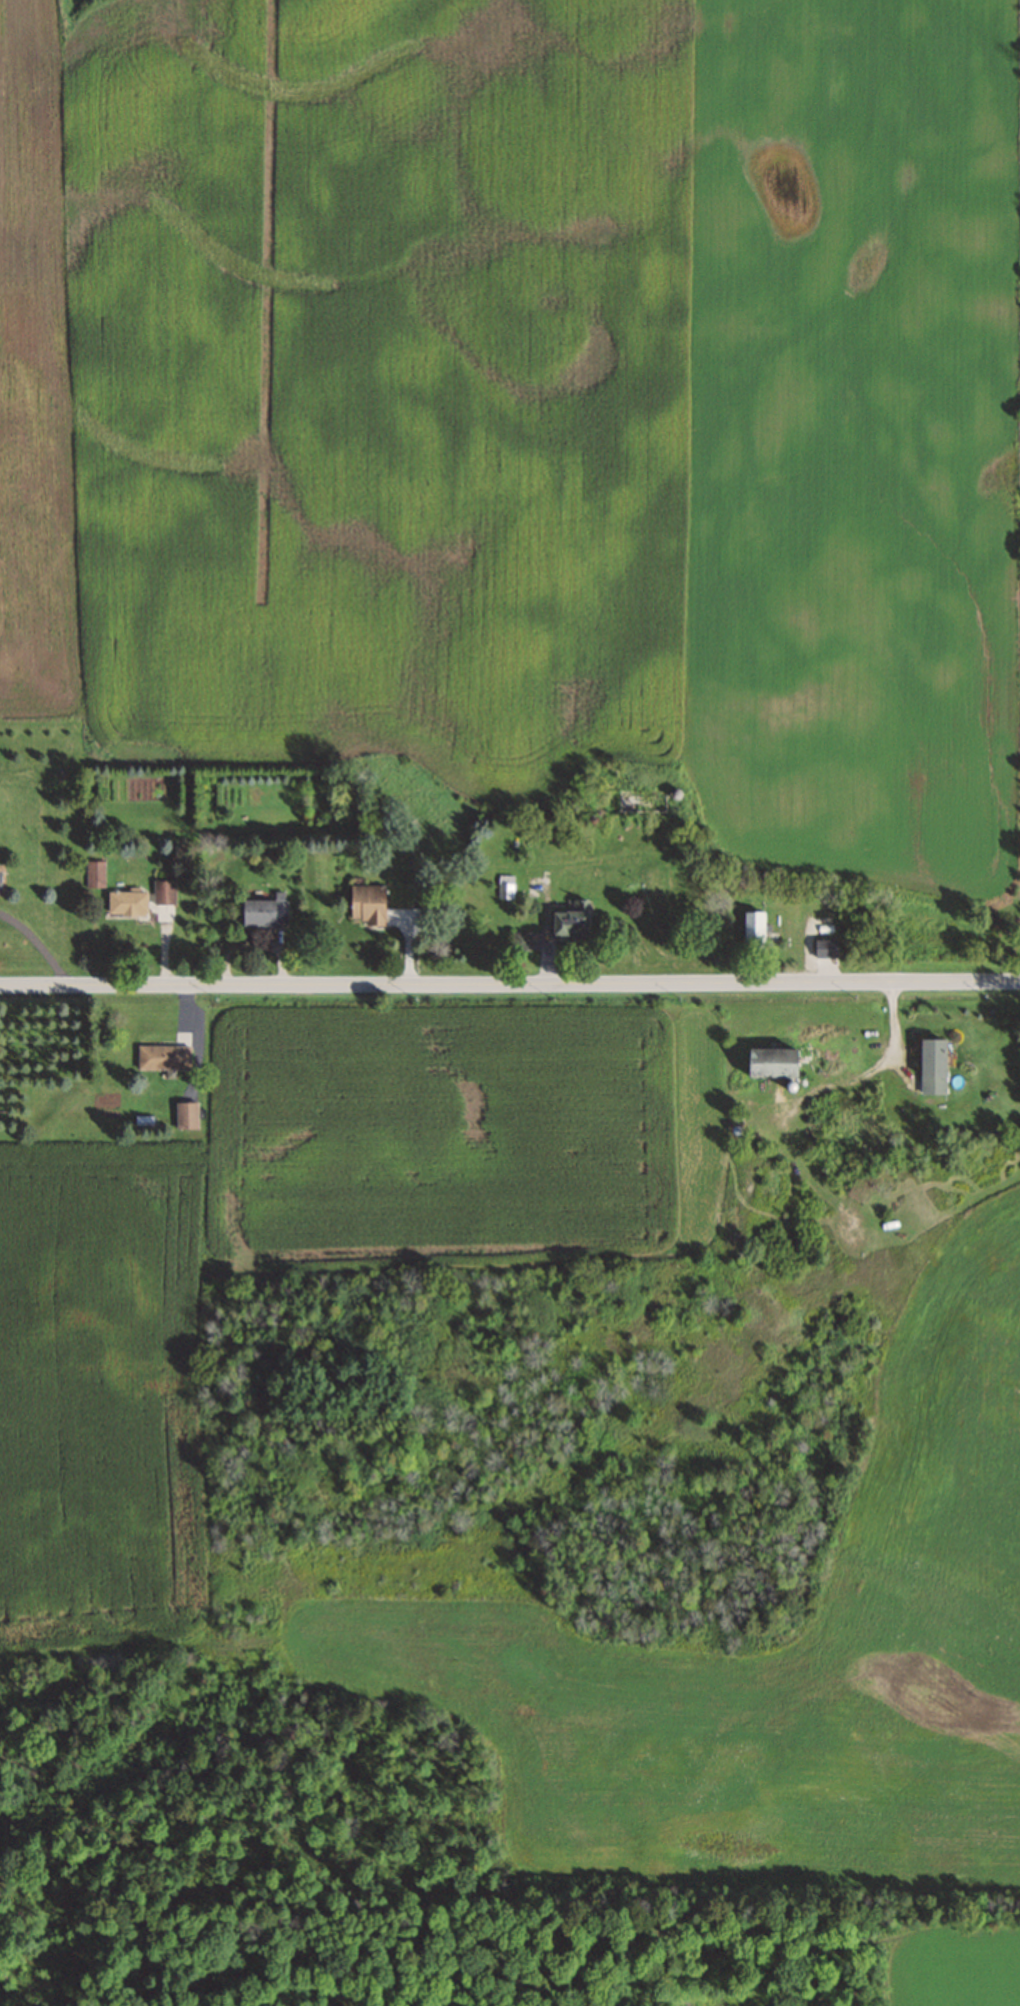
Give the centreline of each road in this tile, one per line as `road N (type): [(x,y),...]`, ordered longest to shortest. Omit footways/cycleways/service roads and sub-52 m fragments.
road 1 (secondary): [(0,985),(1019,983)]

